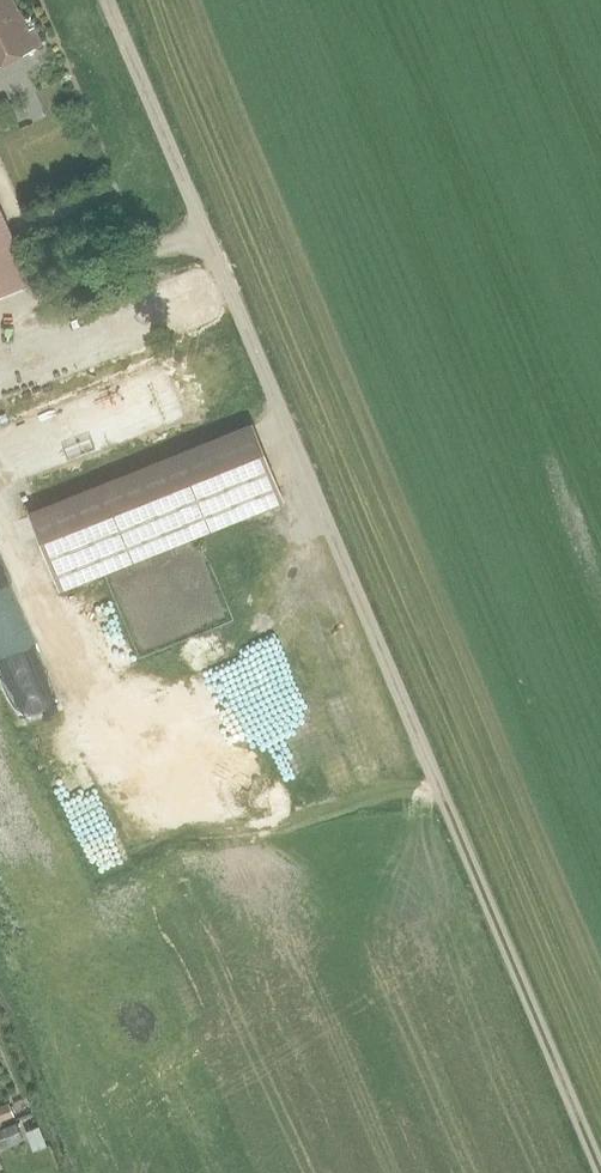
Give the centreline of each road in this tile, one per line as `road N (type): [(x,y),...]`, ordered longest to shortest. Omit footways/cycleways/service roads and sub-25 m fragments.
road 1 (unclassified): [(111,0),(600,1157)]

